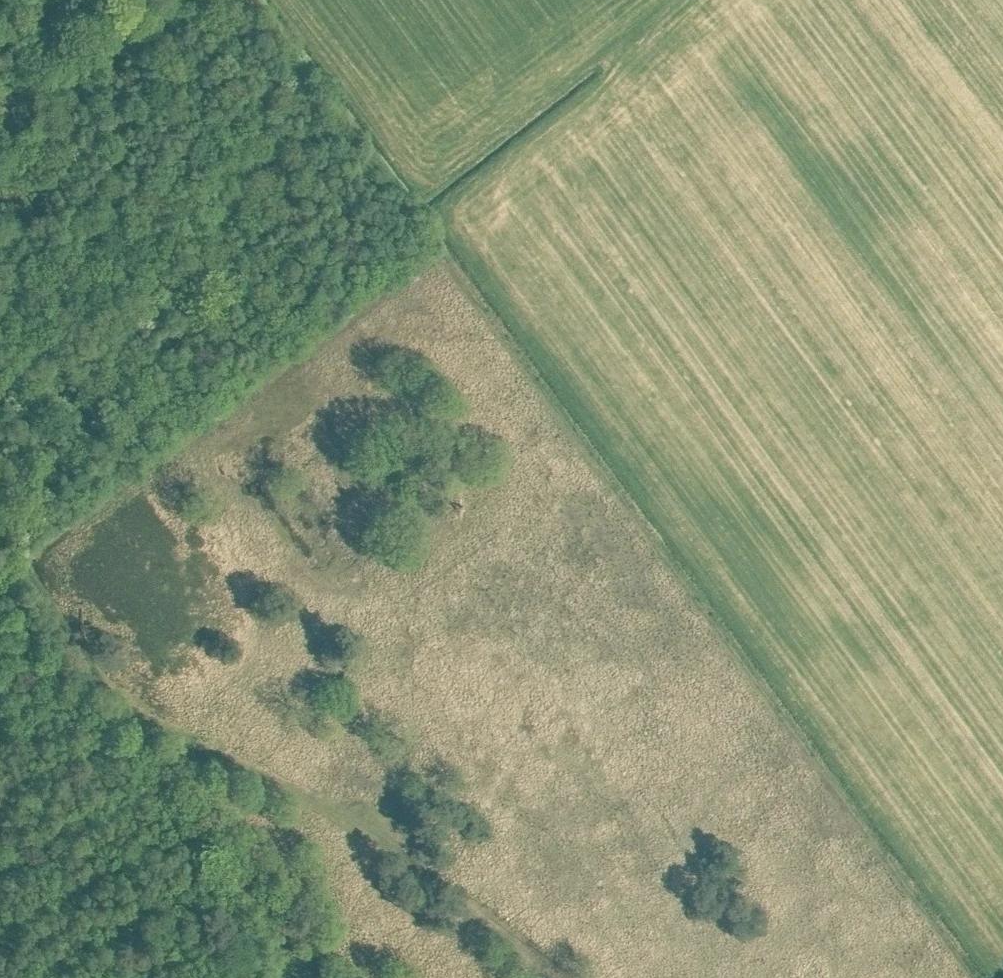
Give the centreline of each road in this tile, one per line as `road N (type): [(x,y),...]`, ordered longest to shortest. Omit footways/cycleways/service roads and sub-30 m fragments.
road 1 (track): [(0,554),(117,716),(416,865),(559,977)]

